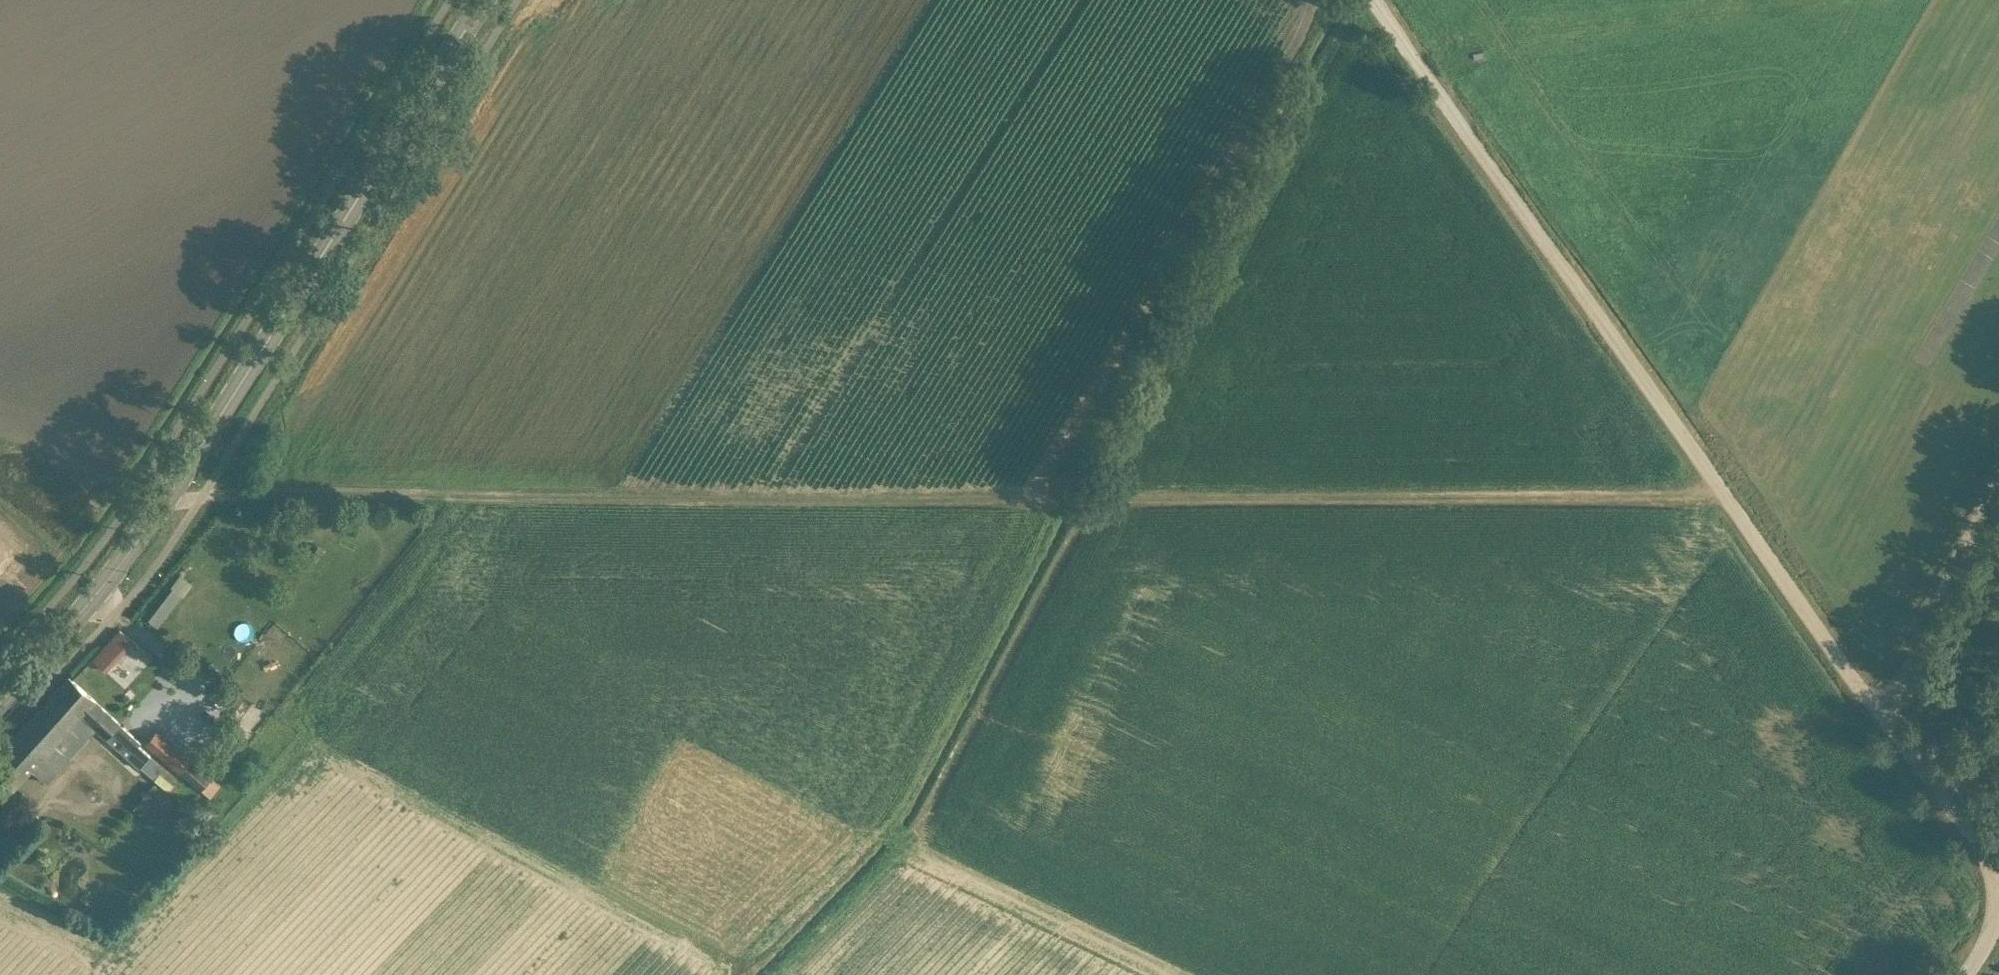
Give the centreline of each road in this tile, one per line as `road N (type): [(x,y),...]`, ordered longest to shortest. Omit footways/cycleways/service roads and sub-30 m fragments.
road 1 (track): [(1720,492),(161,509)]
road 2 (track): [(1998,870),(1720,492),(1379,0)]
road 3 (secondary): [(0,703),(151,525),(484,0)]

